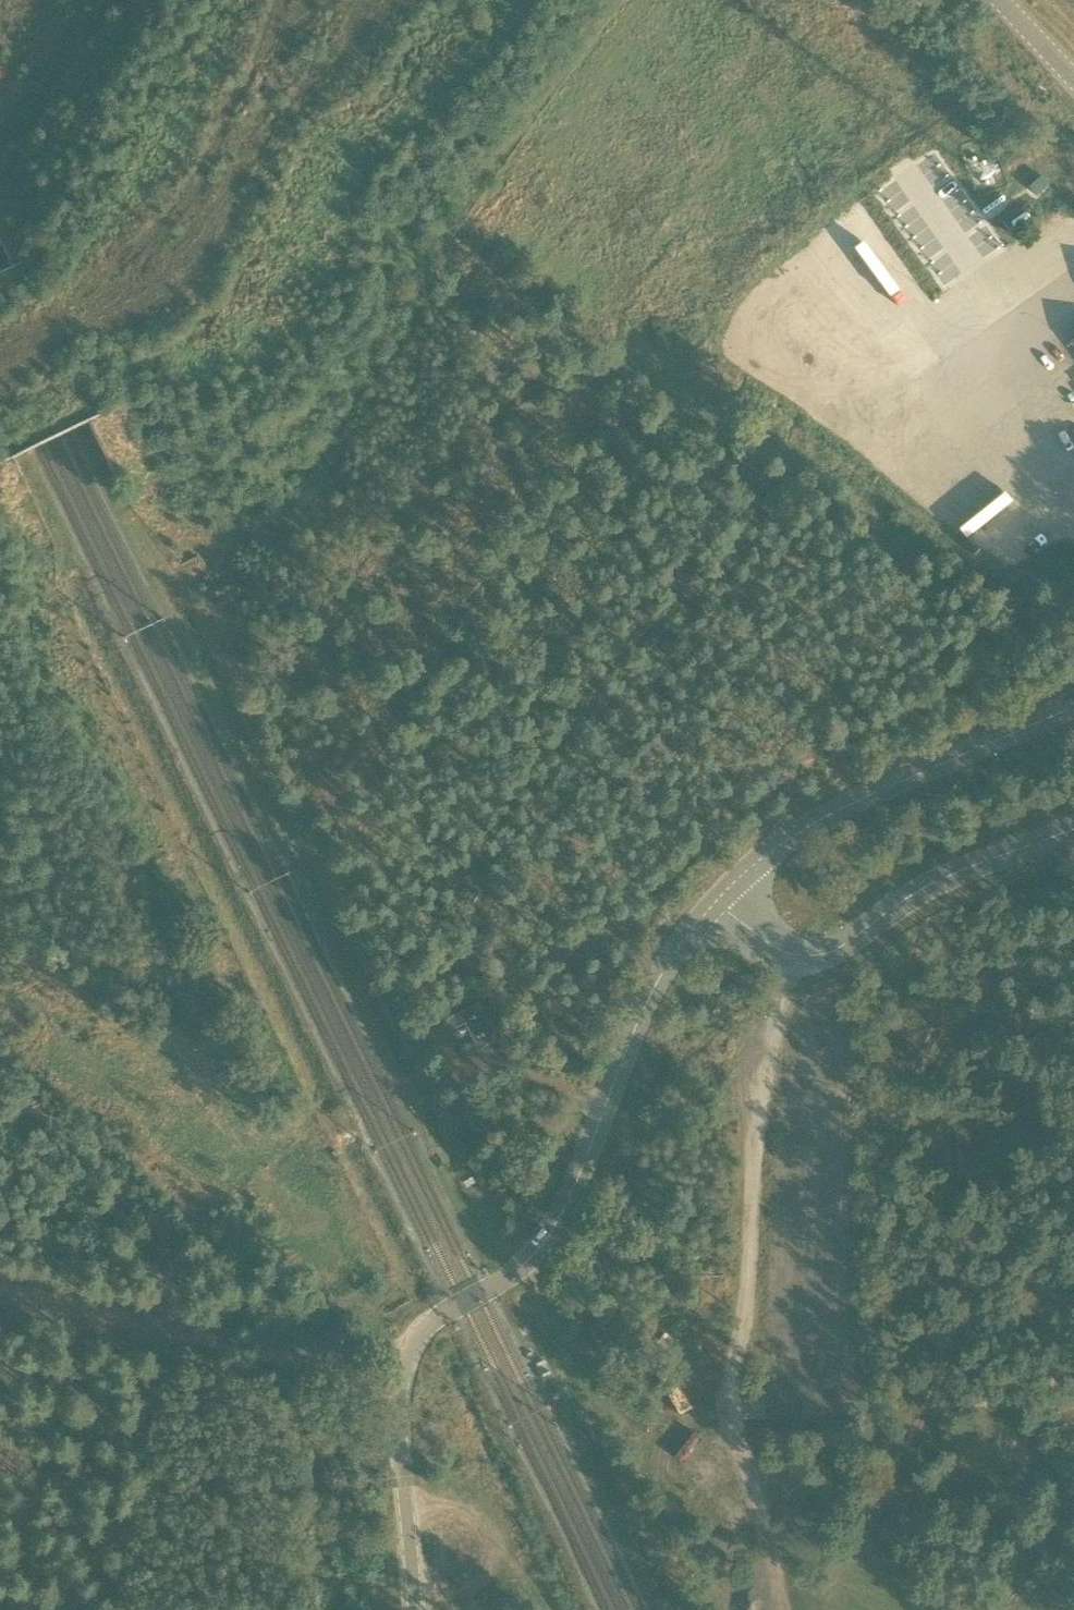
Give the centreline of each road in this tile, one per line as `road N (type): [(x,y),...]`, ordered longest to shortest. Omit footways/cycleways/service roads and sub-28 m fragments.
road 1 (unclassified): [(412,1609),(396,1423),(405,1350),(438,1318),(519,1271),(553,1236),(674,961),(716,903)]
road 2 (track): [(405,1350),(376,1315),(362,1252),(336,1237),(270,1244),(216,1267),(174,1268),(0,1234)]
road 3 (tertiary): [(716,903),(762,860),(815,828),(1073,708)]
road 4 (tertiary): [(716,903),(778,950),(830,952),(942,879),(1073,830)]
road 5 (track): [(181,1327),(110,1609)]
road 6 (track): [(405,1350),(329,1360),(181,1327)]
road 7 (track): [(401,1478),(540,1609)]
road 8 (track): [(181,1327),(0,1284)]

